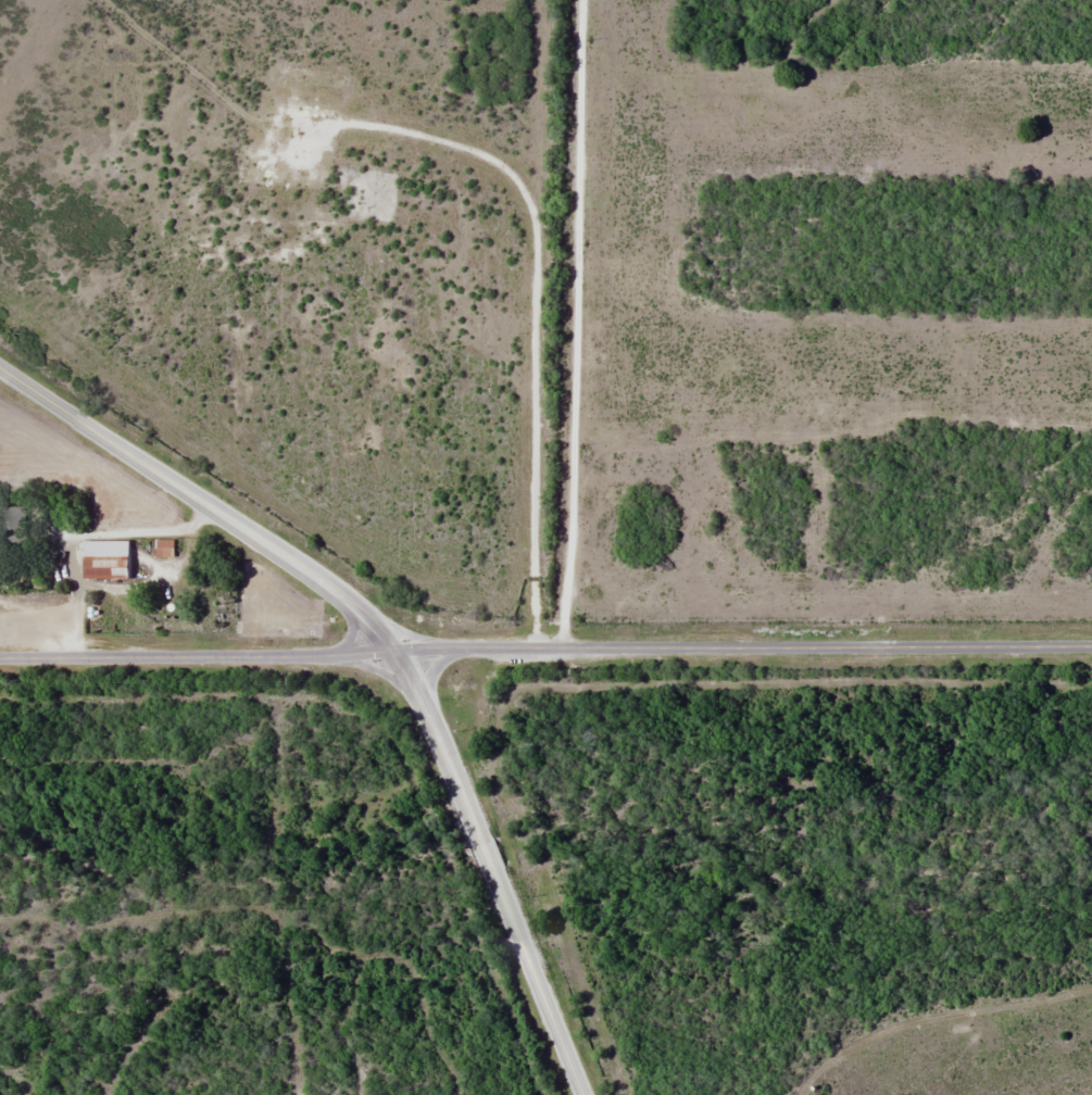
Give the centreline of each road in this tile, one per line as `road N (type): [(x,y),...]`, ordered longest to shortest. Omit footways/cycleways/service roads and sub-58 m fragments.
road 1 (tertiary): [(0,658),(1091,646)]
road 2 (tertiary): [(0,368),(367,617),(403,664),(480,844)]
road 3 (track): [(560,647),(572,533),(580,0)]
road 4 (tertiary): [(491,869),(584,1094)]

